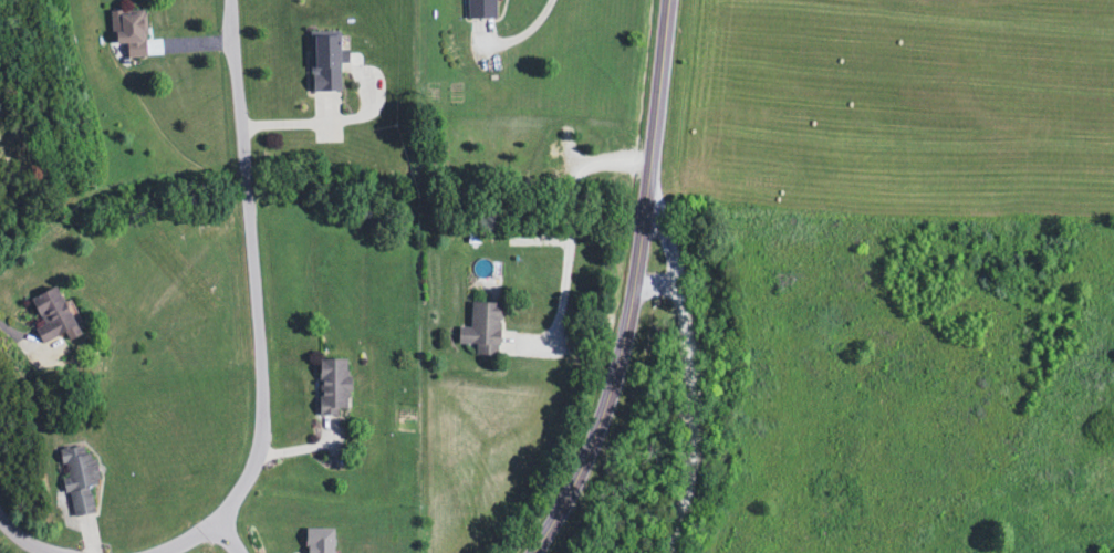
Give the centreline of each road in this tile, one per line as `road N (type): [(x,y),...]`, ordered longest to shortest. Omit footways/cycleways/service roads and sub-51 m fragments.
road 1 (secondary): [(674,0),(644,282),(627,349),(579,480),(533,552)]
road 2 (residential): [(672,552),(698,452),(694,327),(683,293),(644,282)]

